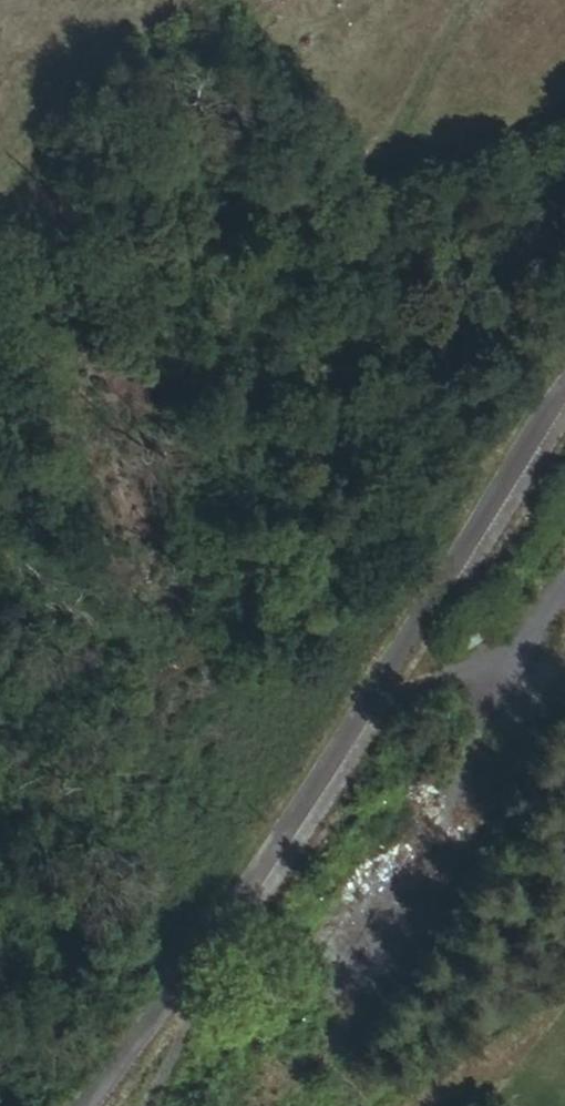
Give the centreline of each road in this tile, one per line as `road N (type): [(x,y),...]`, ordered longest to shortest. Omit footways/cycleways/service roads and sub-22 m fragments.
road 1 (residential): [(85,1105),(299,815),(564,385)]

